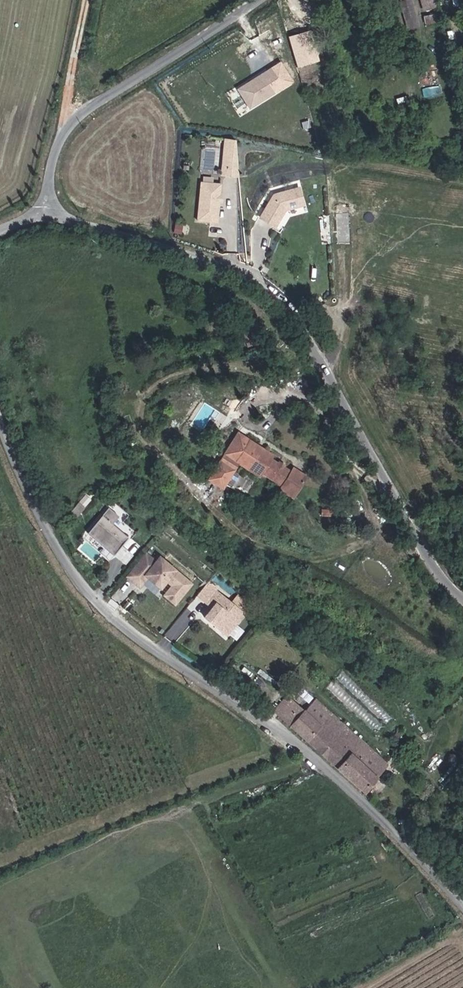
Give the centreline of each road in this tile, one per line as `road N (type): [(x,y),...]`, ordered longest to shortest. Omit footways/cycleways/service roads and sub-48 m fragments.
road 1 (unclassified): [(0,424),(29,490),(98,602),(135,638),(332,771),(462,900)]
road 2 (unclassified): [(462,596),(435,572),(298,329),(259,287),(213,264),(52,220)]
road 3 (unclassified): [(52,220),(60,145),(75,121),(260,0)]

